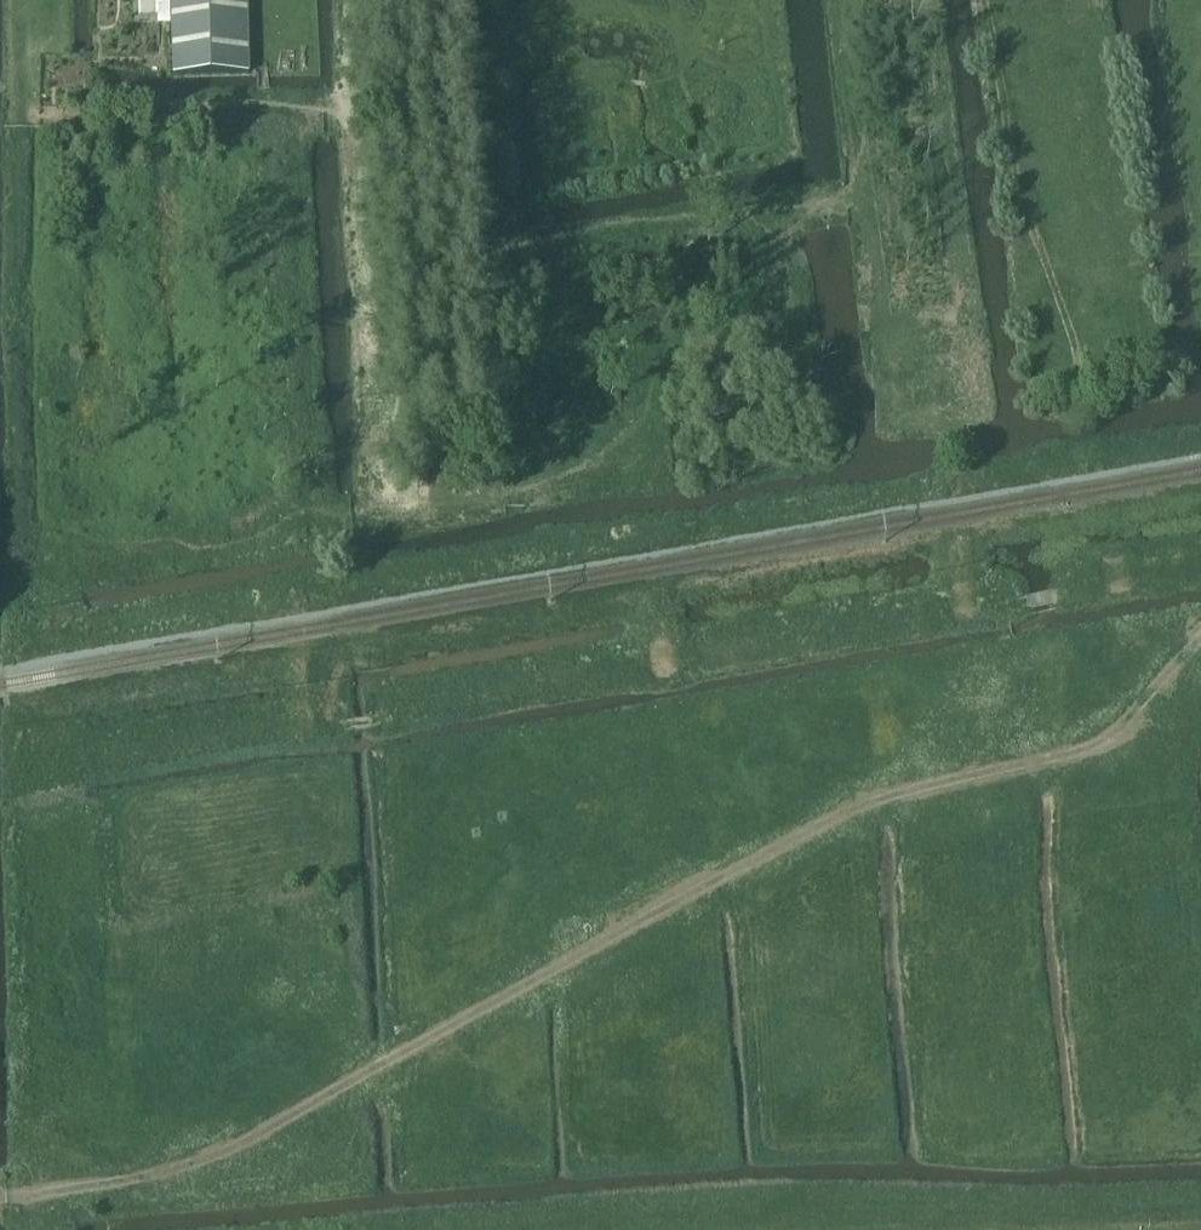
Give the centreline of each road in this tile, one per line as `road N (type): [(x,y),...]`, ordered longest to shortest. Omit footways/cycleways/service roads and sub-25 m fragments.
road 1 (track): [(0,1198),(154,1175),(243,1143),(838,818),(1097,742),(1200,638)]

